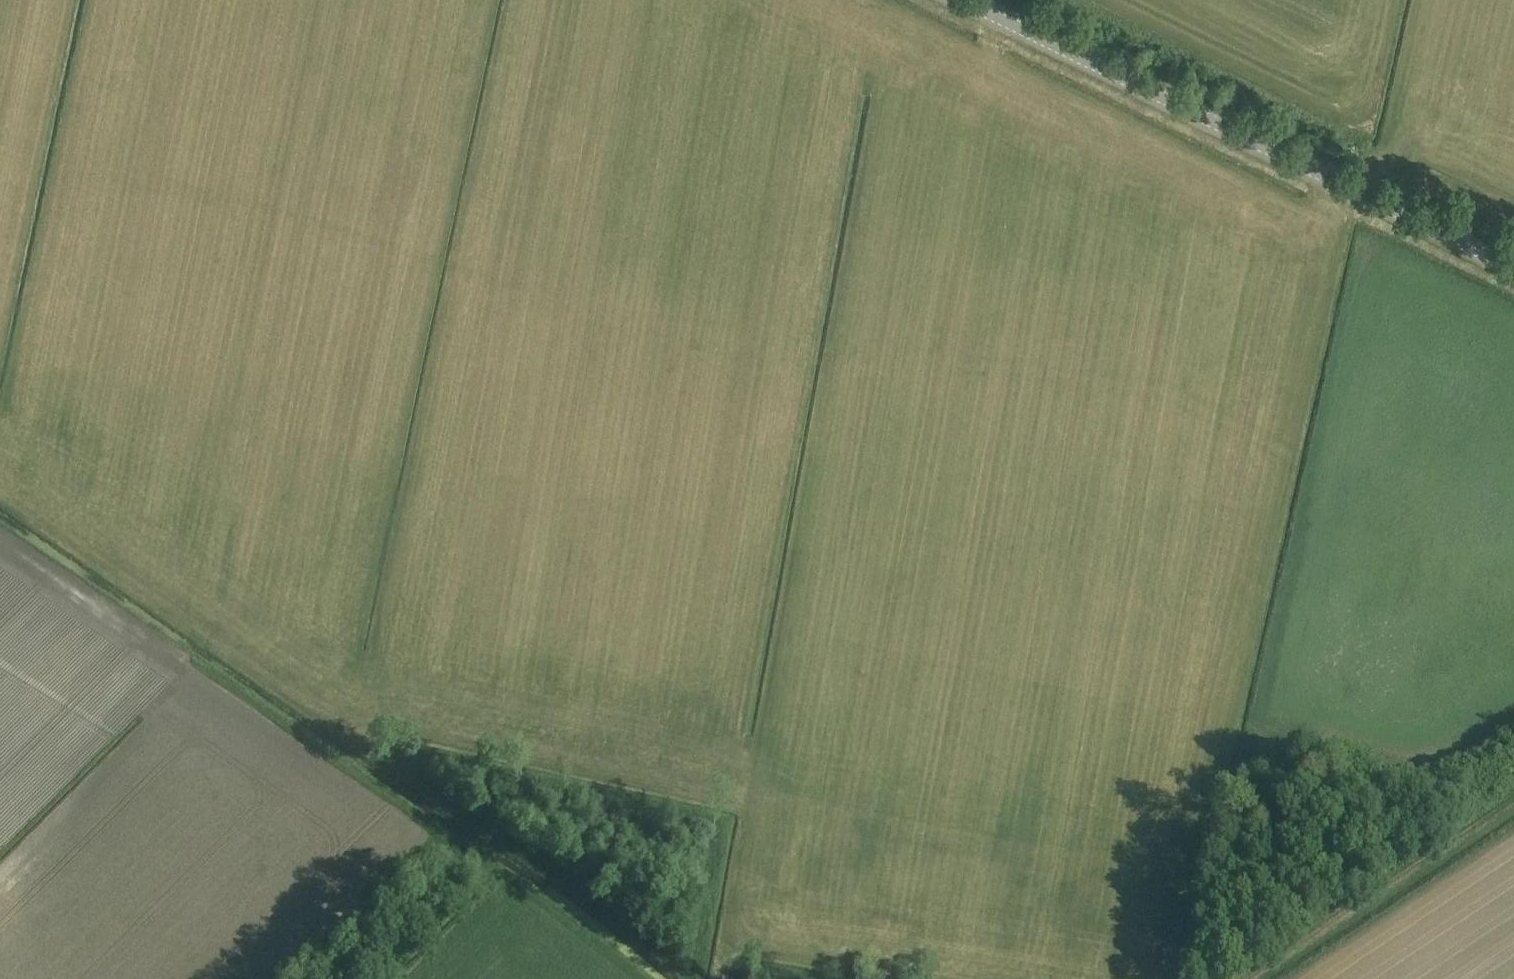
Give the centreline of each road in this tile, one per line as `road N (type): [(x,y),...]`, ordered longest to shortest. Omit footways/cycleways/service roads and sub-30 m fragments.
road 1 (tertiary): [(1513,268),(962,0)]

